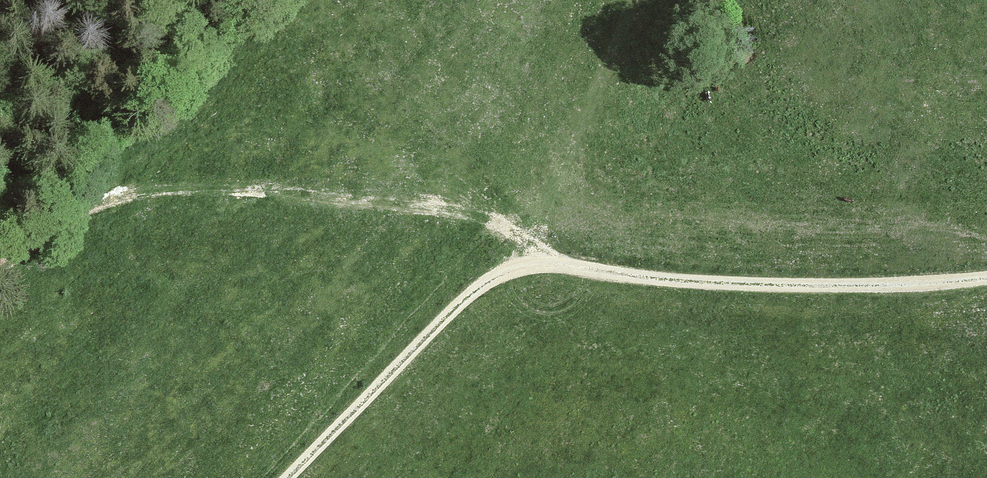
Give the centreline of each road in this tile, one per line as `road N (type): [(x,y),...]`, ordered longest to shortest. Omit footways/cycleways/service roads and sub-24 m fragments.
road 1 (track): [(545,260),(486,215),(432,202),(323,196),(109,213),(0,261)]
road 2 (track): [(986,278),(908,287),(674,280),(545,260)]
road 3 (track): [(545,260),(500,272),(284,477)]
road 4 (track): [(633,0),(550,223),(545,260)]

